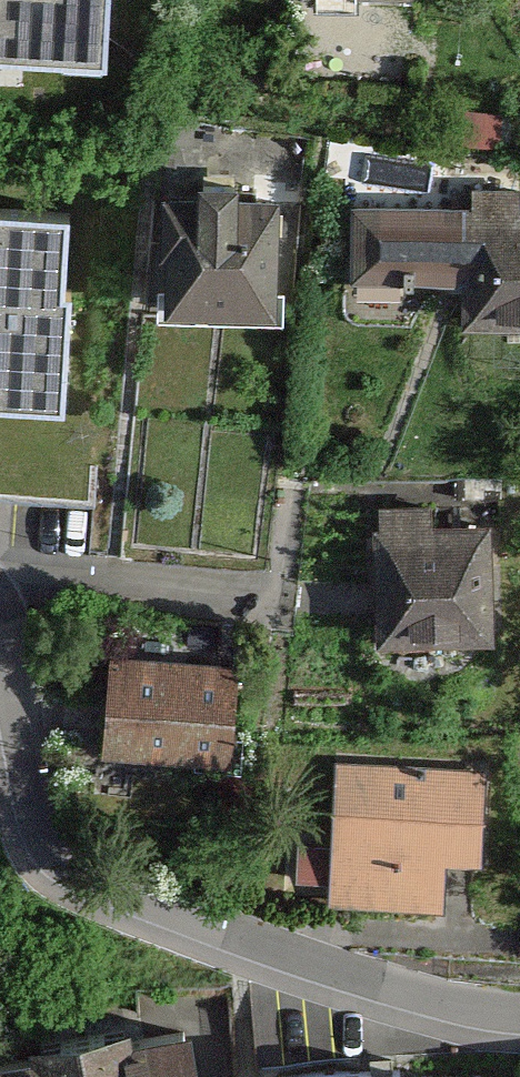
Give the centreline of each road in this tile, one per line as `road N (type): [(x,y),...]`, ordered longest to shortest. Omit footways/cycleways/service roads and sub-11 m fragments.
road 1 (residential): [(0,632),(34,819),(68,869),(403,988),(519,1010)]

